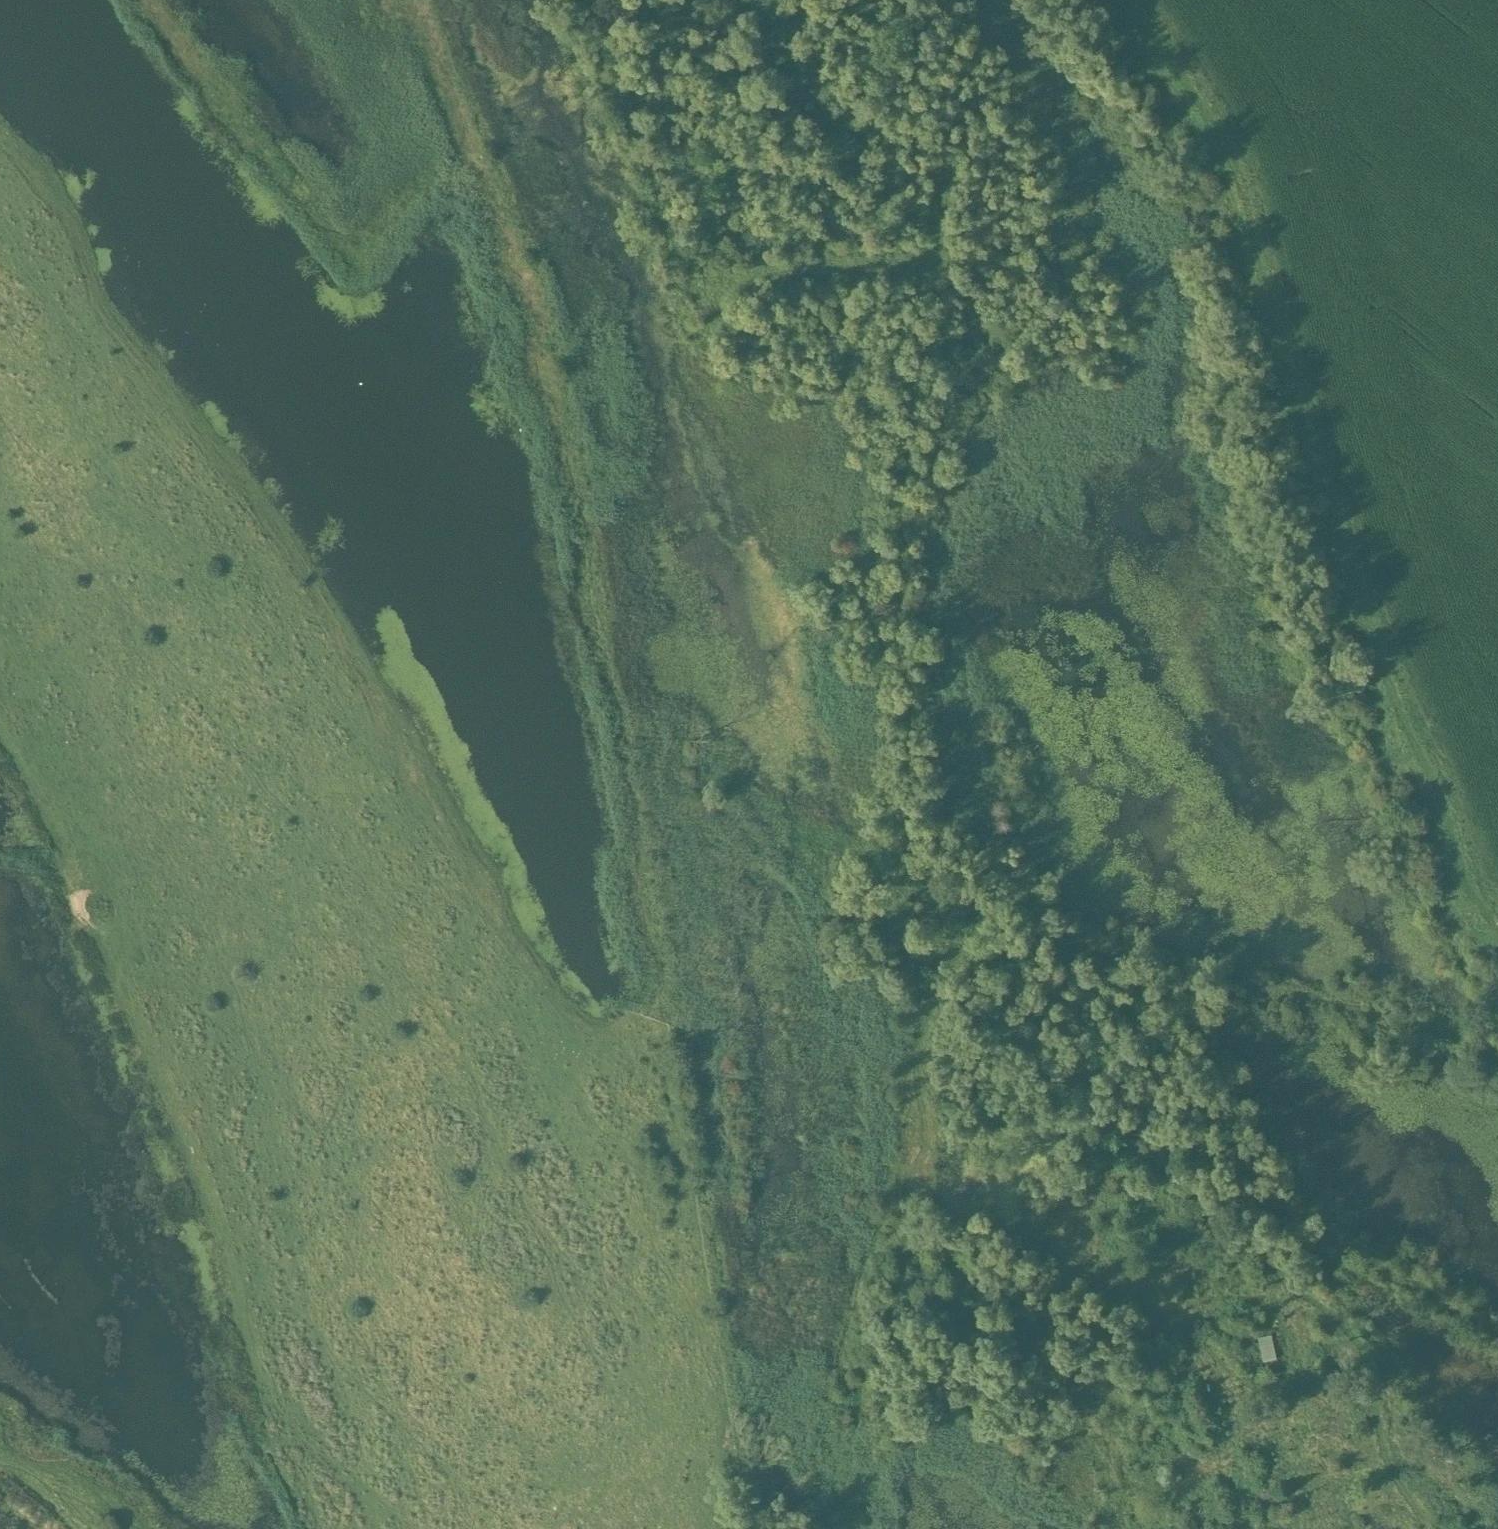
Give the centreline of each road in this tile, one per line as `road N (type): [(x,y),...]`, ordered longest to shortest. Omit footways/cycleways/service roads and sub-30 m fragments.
road 1 (track): [(1424,1528),(1387,1480),(1374,1389),(1334,1314)]

